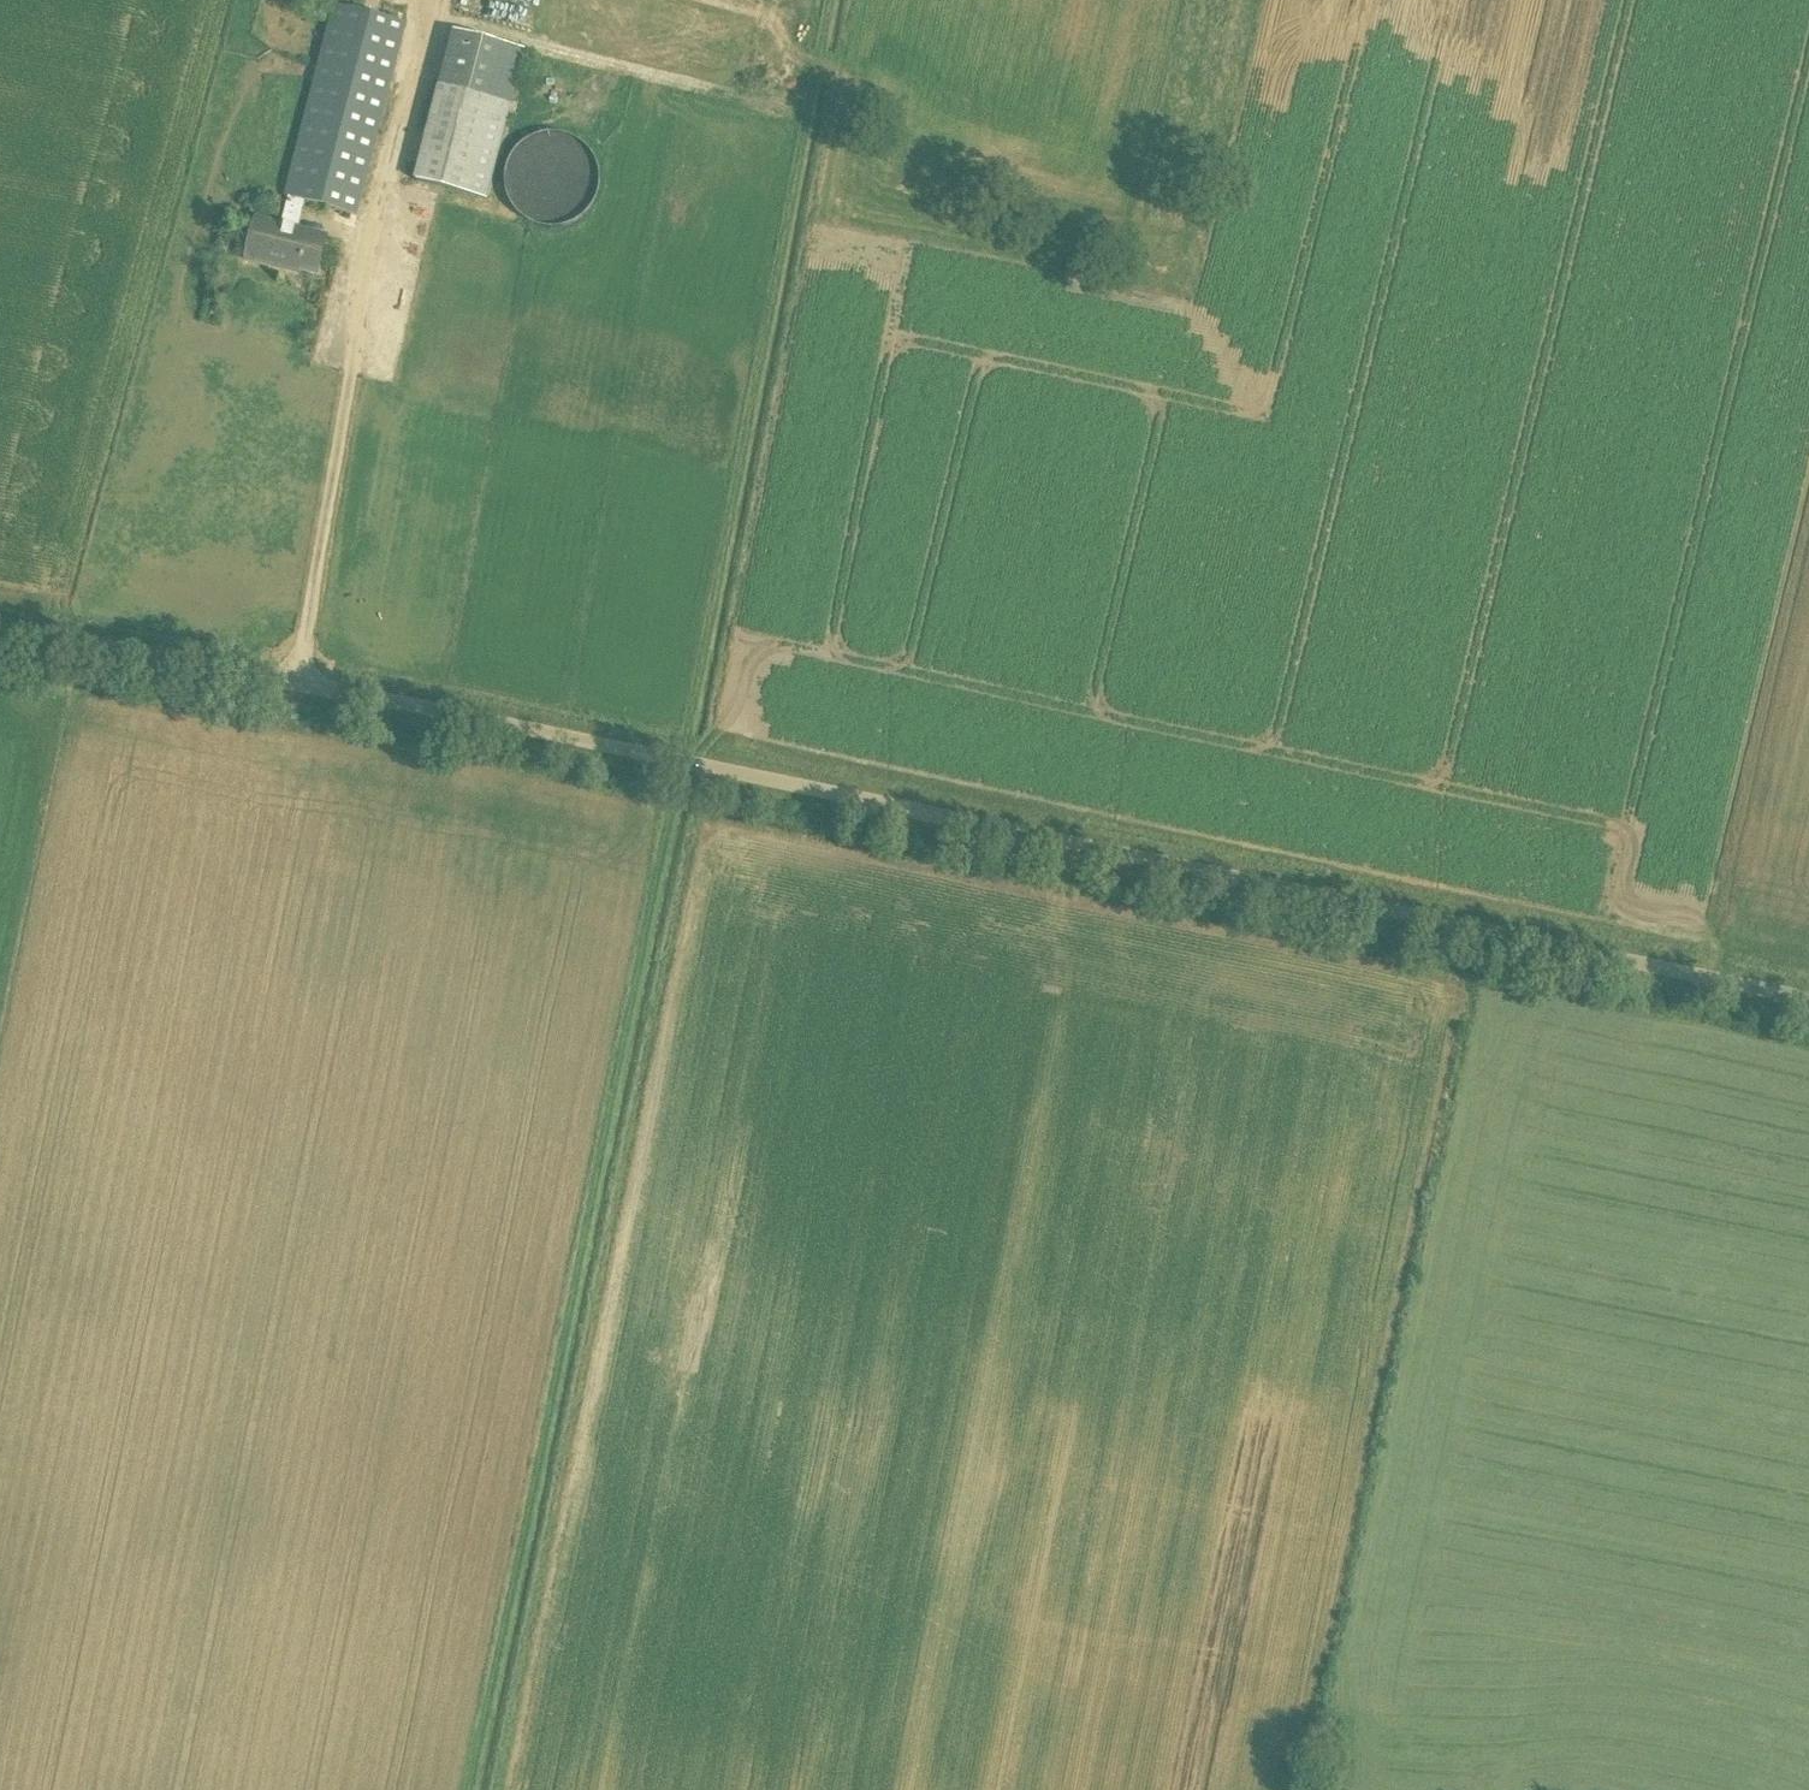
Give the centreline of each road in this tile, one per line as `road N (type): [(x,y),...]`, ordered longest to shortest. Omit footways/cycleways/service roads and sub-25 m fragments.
road 1 (unclassified): [(1808,997),(0,632)]

